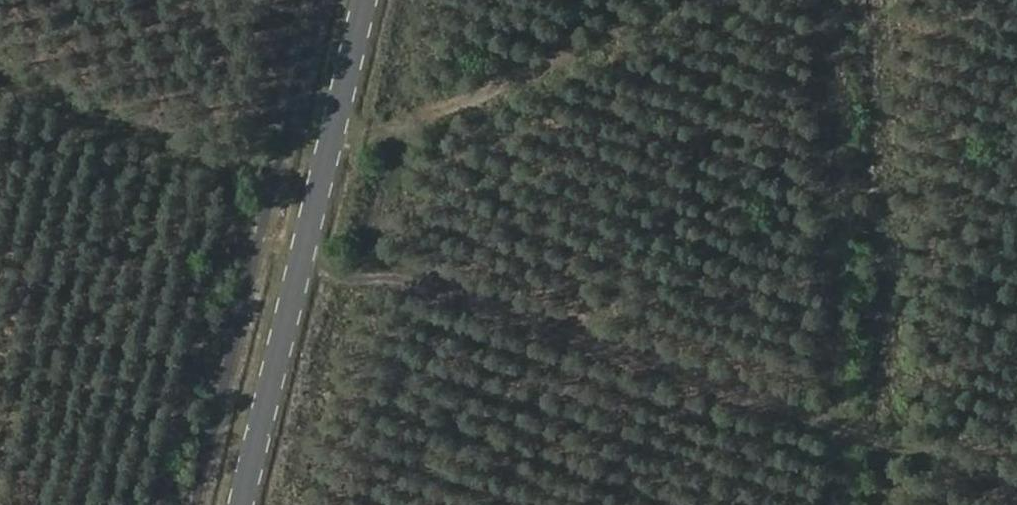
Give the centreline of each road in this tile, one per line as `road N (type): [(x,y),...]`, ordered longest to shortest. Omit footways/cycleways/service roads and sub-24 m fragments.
road 1 (track): [(334,278),(419,274),(1016,485)]
road 2 (secondary): [(357,0),(233,504)]
road 3 (track): [(878,0),(885,504)]
road 4 (track): [(318,158),(672,0)]
road 5 (track): [(261,238),(229,168),(0,71)]

